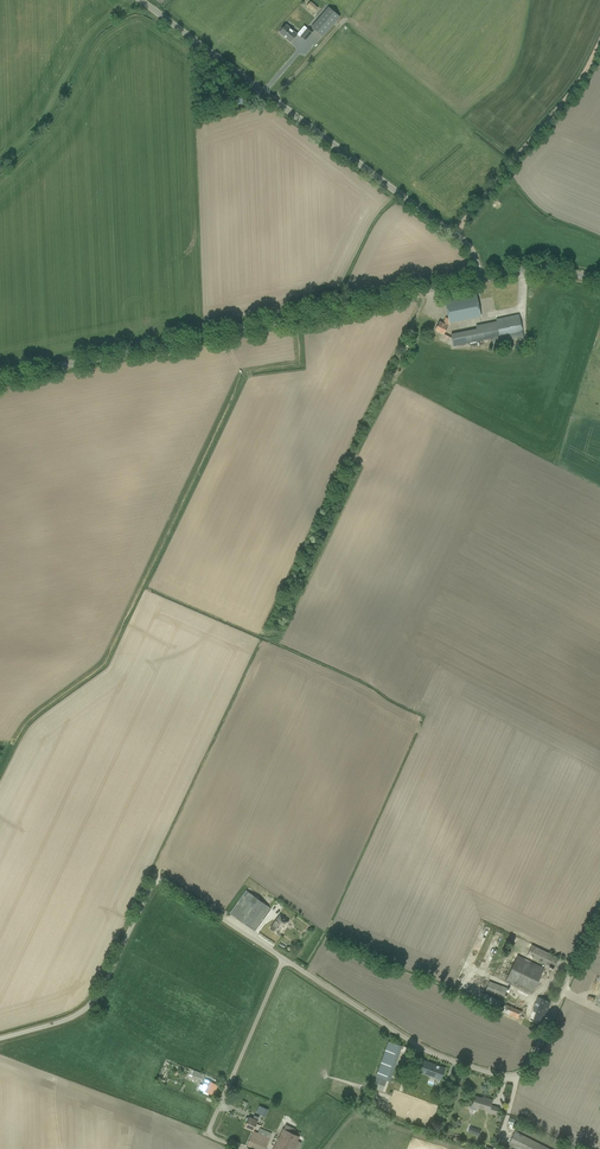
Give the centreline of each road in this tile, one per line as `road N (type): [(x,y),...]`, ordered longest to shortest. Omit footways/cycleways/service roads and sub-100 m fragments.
road 1 (secondary): [(0,378),(481,278)]
road 2 (unclassified): [(284,958),(424,1049),(512,1076),(529,1064),(599,908)]
road 3 (tertiary): [(481,278),(464,243),(140,0)]
road 4 (unclassified): [(0,1038),(87,1008),(155,881),(284,958)]
road 5 (track): [(599,43),(573,92),(452,234)]
road 6 (unclassified): [(242,1148),(208,1132),(284,958)]
road 7 (secondary): [(599,281),(540,269),(481,278)]

